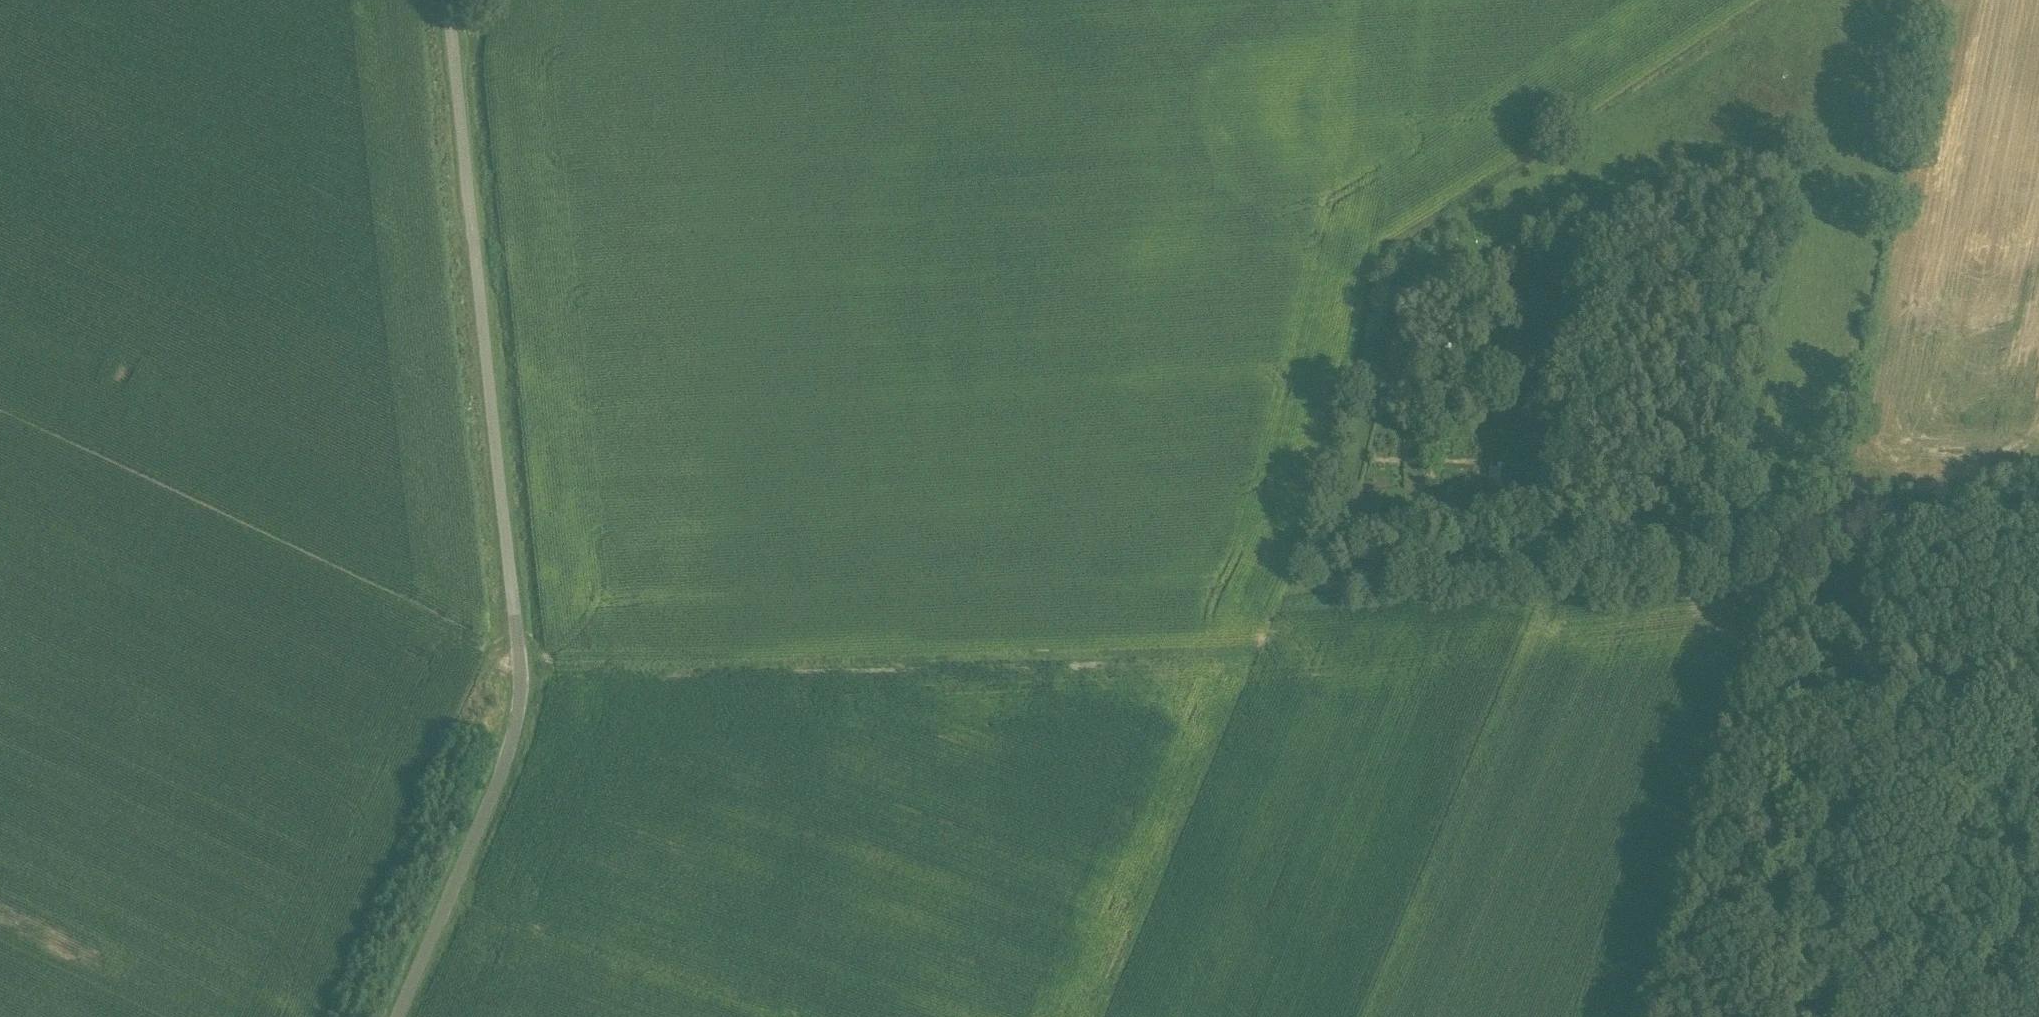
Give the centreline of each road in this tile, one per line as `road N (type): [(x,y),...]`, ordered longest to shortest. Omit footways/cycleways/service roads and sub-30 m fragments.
road 1 (unclassified): [(451,0),(524,683),(494,828),(411,1016)]
road 2 (track): [(2038,515),(1305,575)]

